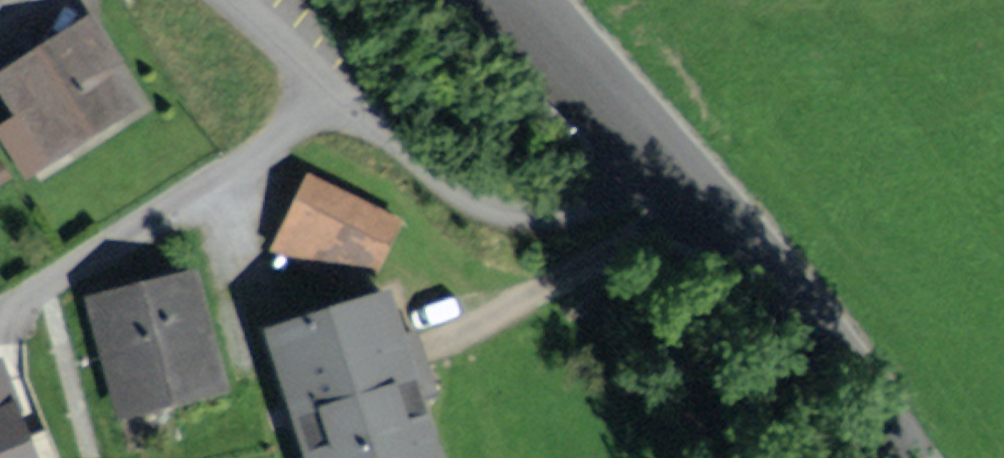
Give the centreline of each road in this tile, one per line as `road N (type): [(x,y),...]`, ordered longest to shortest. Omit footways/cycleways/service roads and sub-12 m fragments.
road 1 (residential): [(220,0),(446,190),(500,219),(568,220),(666,160)]
road 2 (tertiary): [(666,160),(864,397),(902,457)]
road 3 (tertiary): [(529,0),(666,160)]

